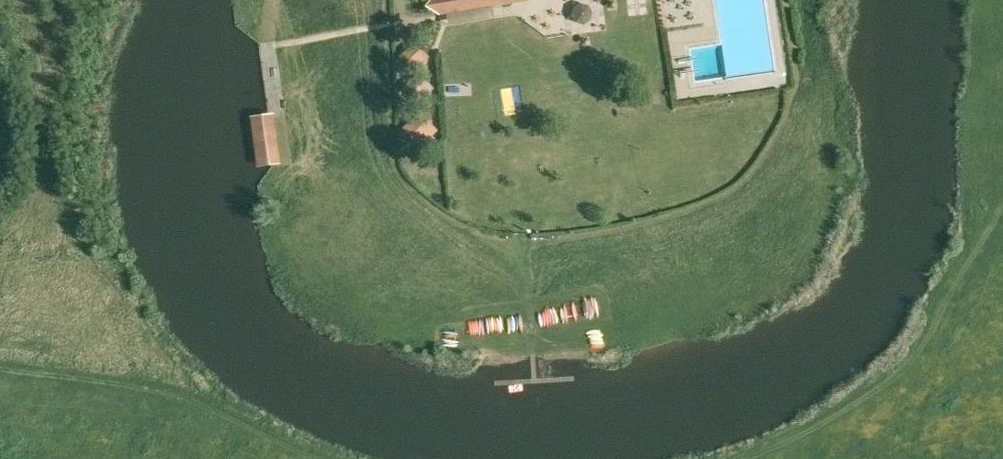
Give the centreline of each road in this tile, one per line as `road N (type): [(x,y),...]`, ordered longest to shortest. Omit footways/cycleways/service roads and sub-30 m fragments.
road 1 (track): [(275,124),(272,0)]

